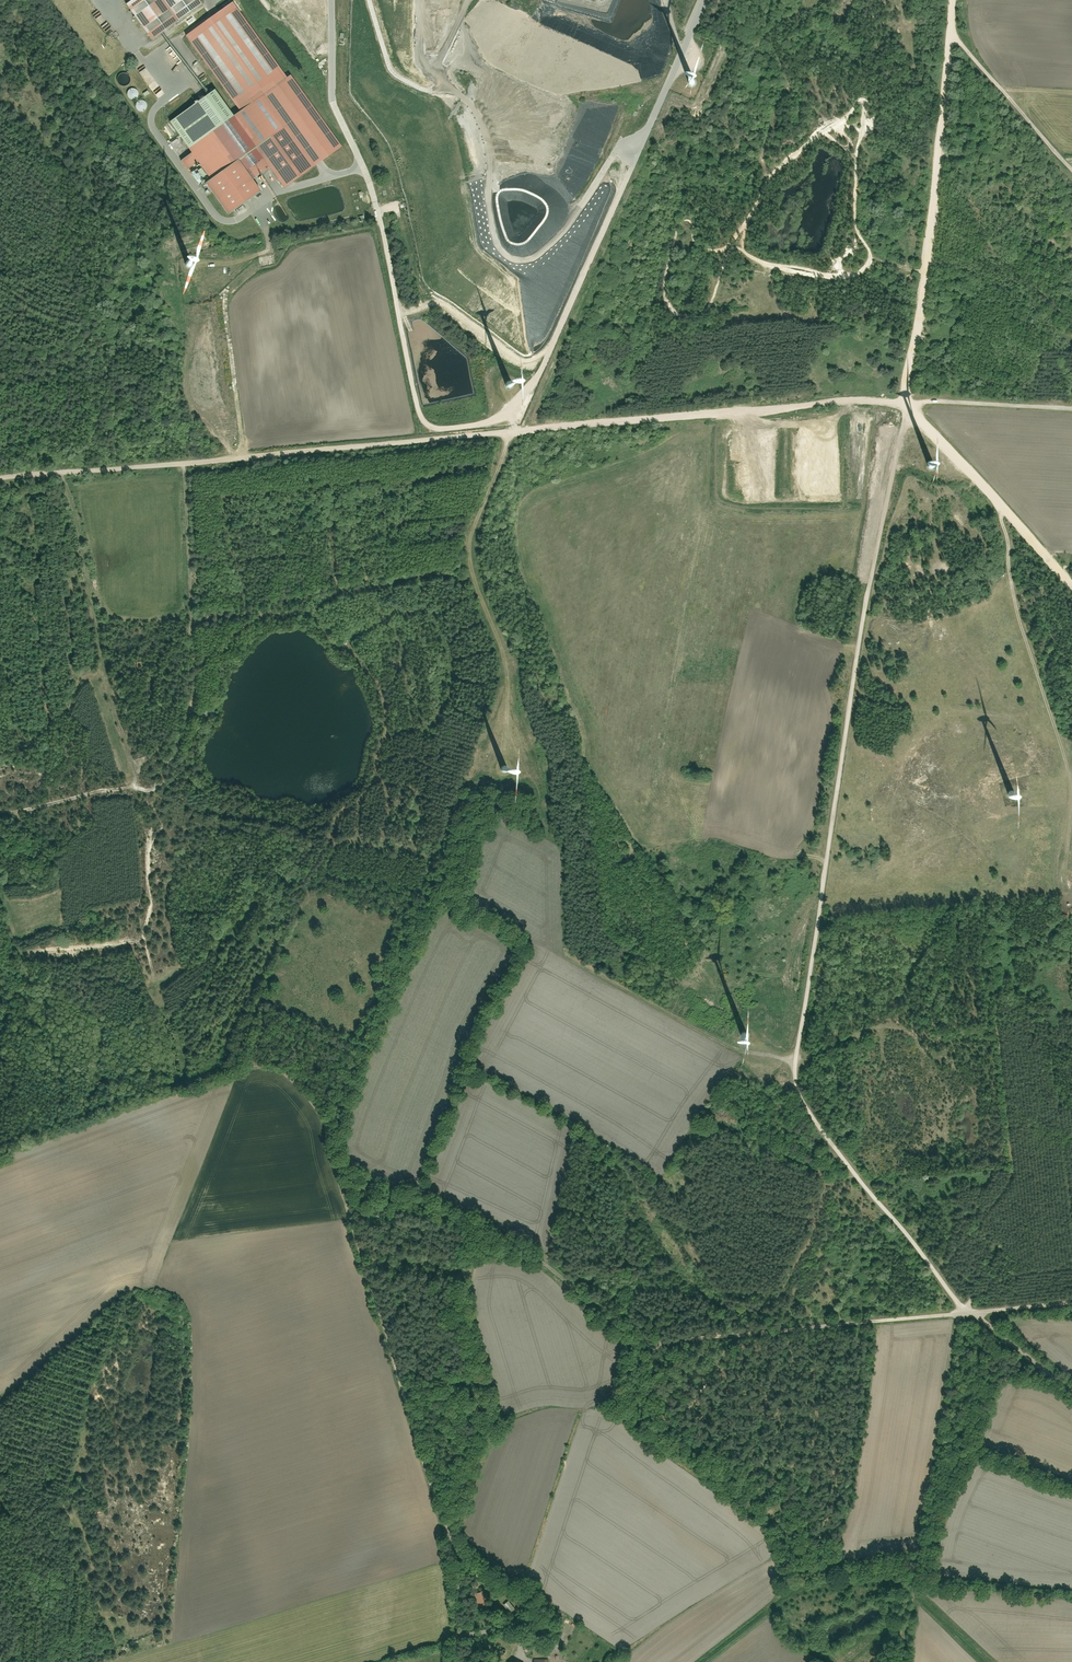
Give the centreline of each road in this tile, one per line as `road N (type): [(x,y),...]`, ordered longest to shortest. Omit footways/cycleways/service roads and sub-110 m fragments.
road 1 (track): [(1071,1387),(961,1306),(825,1133),(793,1079),(923,297),(953,0)]
road 2 (track): [(0,477),(828,401),(902,403)]
road 3 (track): [(517,432),(469,556),(505,662),(506,760),(534,778),(539,797),(473,819),(451,889),(409,892),(327,877),(310,882),(262,1003),(267,1041),(300,1080)]
road 4 (track): [(338,1163),(567,1271),(643,1337),(961,1306)]
road 5 (track): [(361,166),(374,192),(416,402),(436,431),(500,418),(538,379),(644,138)]
road 6 (track): [(184,1084),(144,938),(153,901),(152,826),(193,683),(188,459)]
road 7 (track): [(455,1661),(457,1554),(448,1523),(320,1107),(300,1080)]
road 8 (track): [(901,1661),(938,1494),(961,1306)]
road 9 (track): [(166,787),(138,788),(95,642),(62,472)]
road 10 (track): [(999,504),(1023,631),(1067,768),(1053,784),(1026,791)]
road 11 (track): [(262,1003),(238,1063),(0,1153)]
road 12 (track): [(895,438),(916,421),(927,428),(1071,584)]
road 13 (track): [(950,27),(1071,168)]
road 14 (track): [(1071,410),(902,403)]
road 15 (track): [(138,787),(3,811)]

